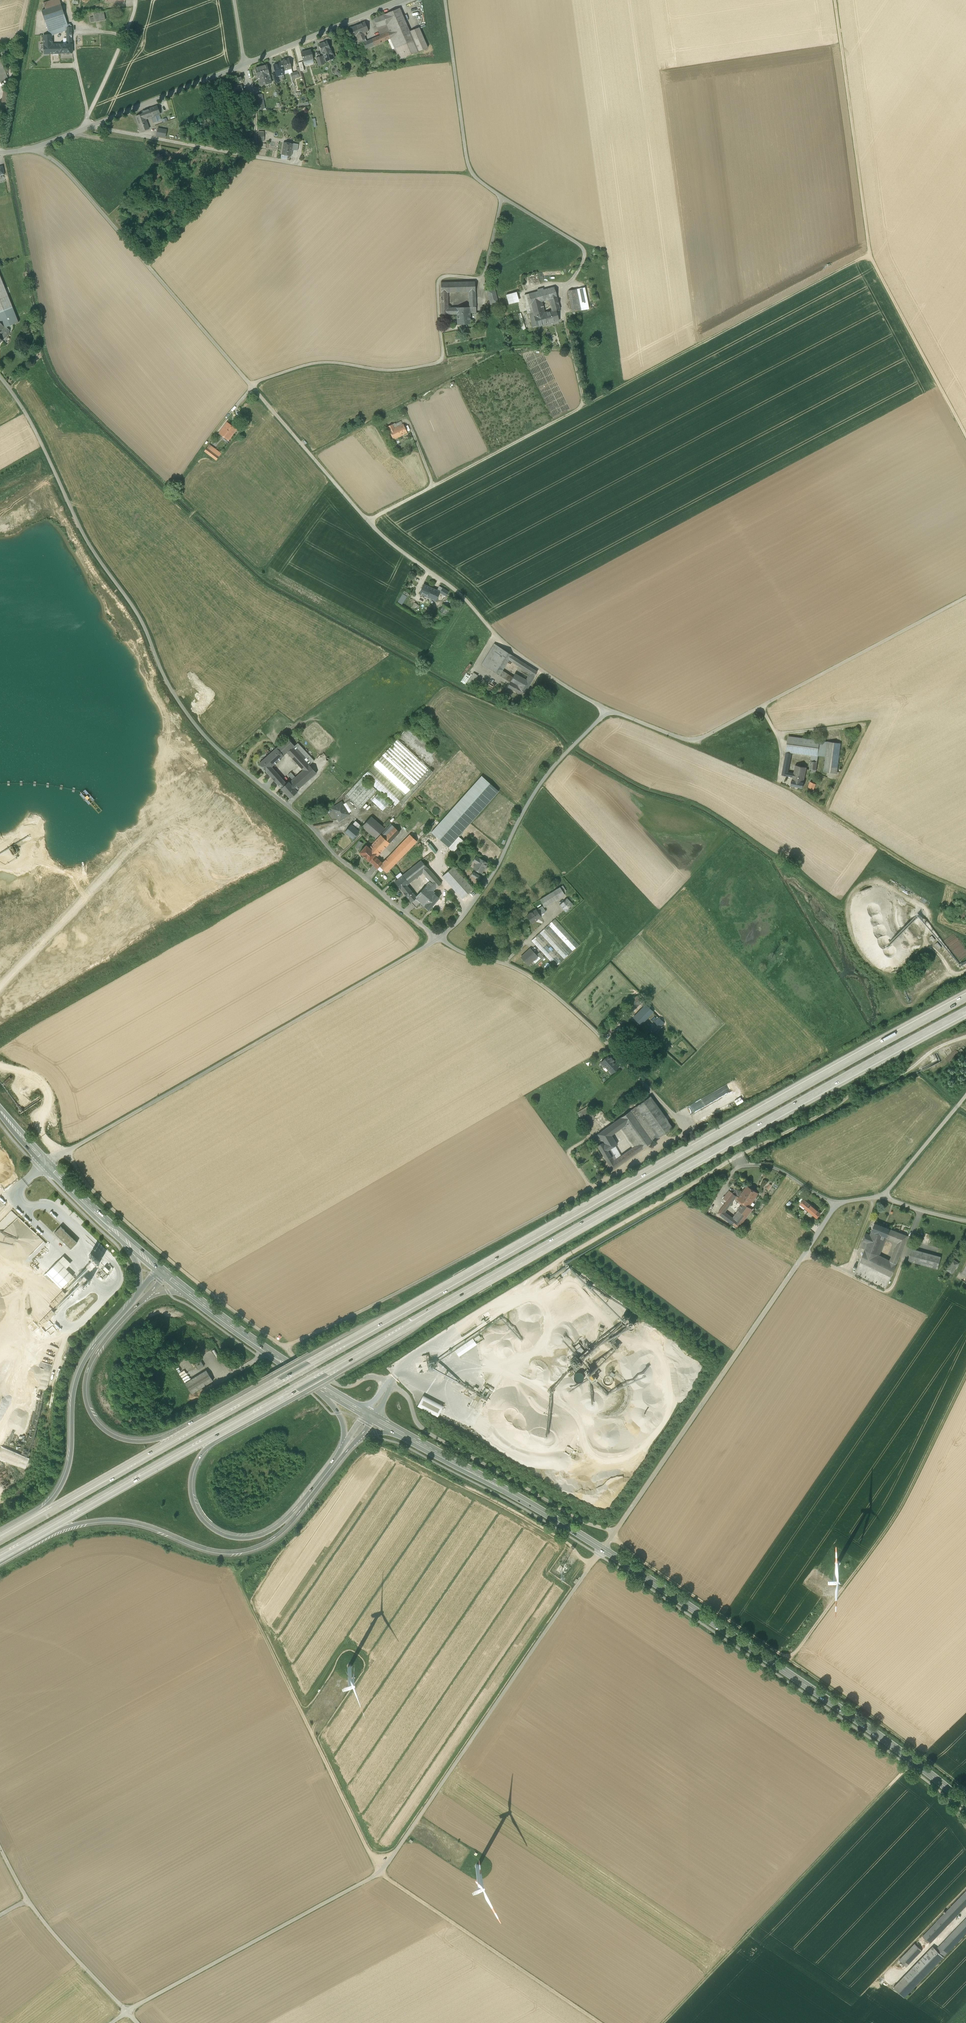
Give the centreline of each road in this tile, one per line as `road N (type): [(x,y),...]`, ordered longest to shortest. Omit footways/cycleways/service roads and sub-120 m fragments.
road 1 (track): [(66,1152),(96,1194),(174,1264),(334,1383),(372,1376),(405,1393),(424,1430),(607,1530),(790,1660),(886,1529),(965,1373)]
road 2 (motorway): [(224,1428),(965,1010)]
road 3 (unclassified): [(0,376),(191,718),(339,860),(439,939)]
road 4 (unclassified): [(126,2010),(387,1864),(603,1549)]
road 5 (motorway): [(965,997),(392,1319)]
road 6 (unclassified): [(869,254),(368,521)]
road 7 (motorway): [(392,1319),(308,1355),(169,1434),(135,1442),(99,1426),(85,1382),(101,1345),(147,1296)]
road 8 (track): [(965,436),(869,254),(835,0)]
road 9 (track): [(688,1129),(286,1349)]
road 10 (unclassified): [(46,1163),(439,939)]
road 11 (motorway): [(392,1319),(0,1540)]
road 12 (secondary): [(965,1805),(841,1710),(603,1549)]
road 13 (unclassified): [(603,1549),(837,1203)]
road 14 (unclassified): [(609,710),(675,738),(709,734),(965,597)]
road 15 (motorway): [(26,1539),(122,1519),(212,1550),(256,1547),(284,1530),(358,1439)]
road 16 (track): [(965,891),(826,812),(865,725),(778,736),(761,706)]
road 17 (track): [(661,2022),(913,1761)]
road 18 (unclassified): [(444,0),(473,176),(582,247),(570,284)]
road 19 (track): [(379,1872),(234,1575)]
road 20 (unclassified): [(32,149),(65,168),(251,385)]
road 21 (unclassified): [(439,939),(527,975),(556,995),(688,1129)]
road 22 (unclassified): [(368,521),(463,596),(519,655),(609,710)]
road 23 (motorway): [(139,1295),(79,1373),(60,1488),(0,1537)]
road 24 (motorway): [(342,1448),(277,1527),(236,1537),(207,1525),(190,1488),(197,1460),(224,1428)]
road 25 (unclassified): [(439,939),(497,867),(551,770),(609,710)]
road 26 (track): [(379,1872),(599,2022)]
road 27 (secondary): [(603,1549),(396,1430)]
road 28 (motorway): [(26,1539),(224,1428)]
road 29 (track): [(790,1660),(965,1789)]
road 30 (residential): [(300,164),(90,126)]
road 31 (unclassified): [(0,1848),(42,1922),(126,2010)]
road 32 (unclassified): [(251,385),(319,362),(384,371),(441,362),(443,355)]
road 33 (unclassified): [(251,385),(368,521)]
road 34 (unclassified): [(402,0),(245,65)]
road 35 (secondary): [(187,1292),(325,1390)]
road 36 (unclassified): [(245,65),(90,126)]
road 37 (unclassified): [(878,1198),(965,1096)]
road 38 (secondary): [(46,1163),(134,1248)]

